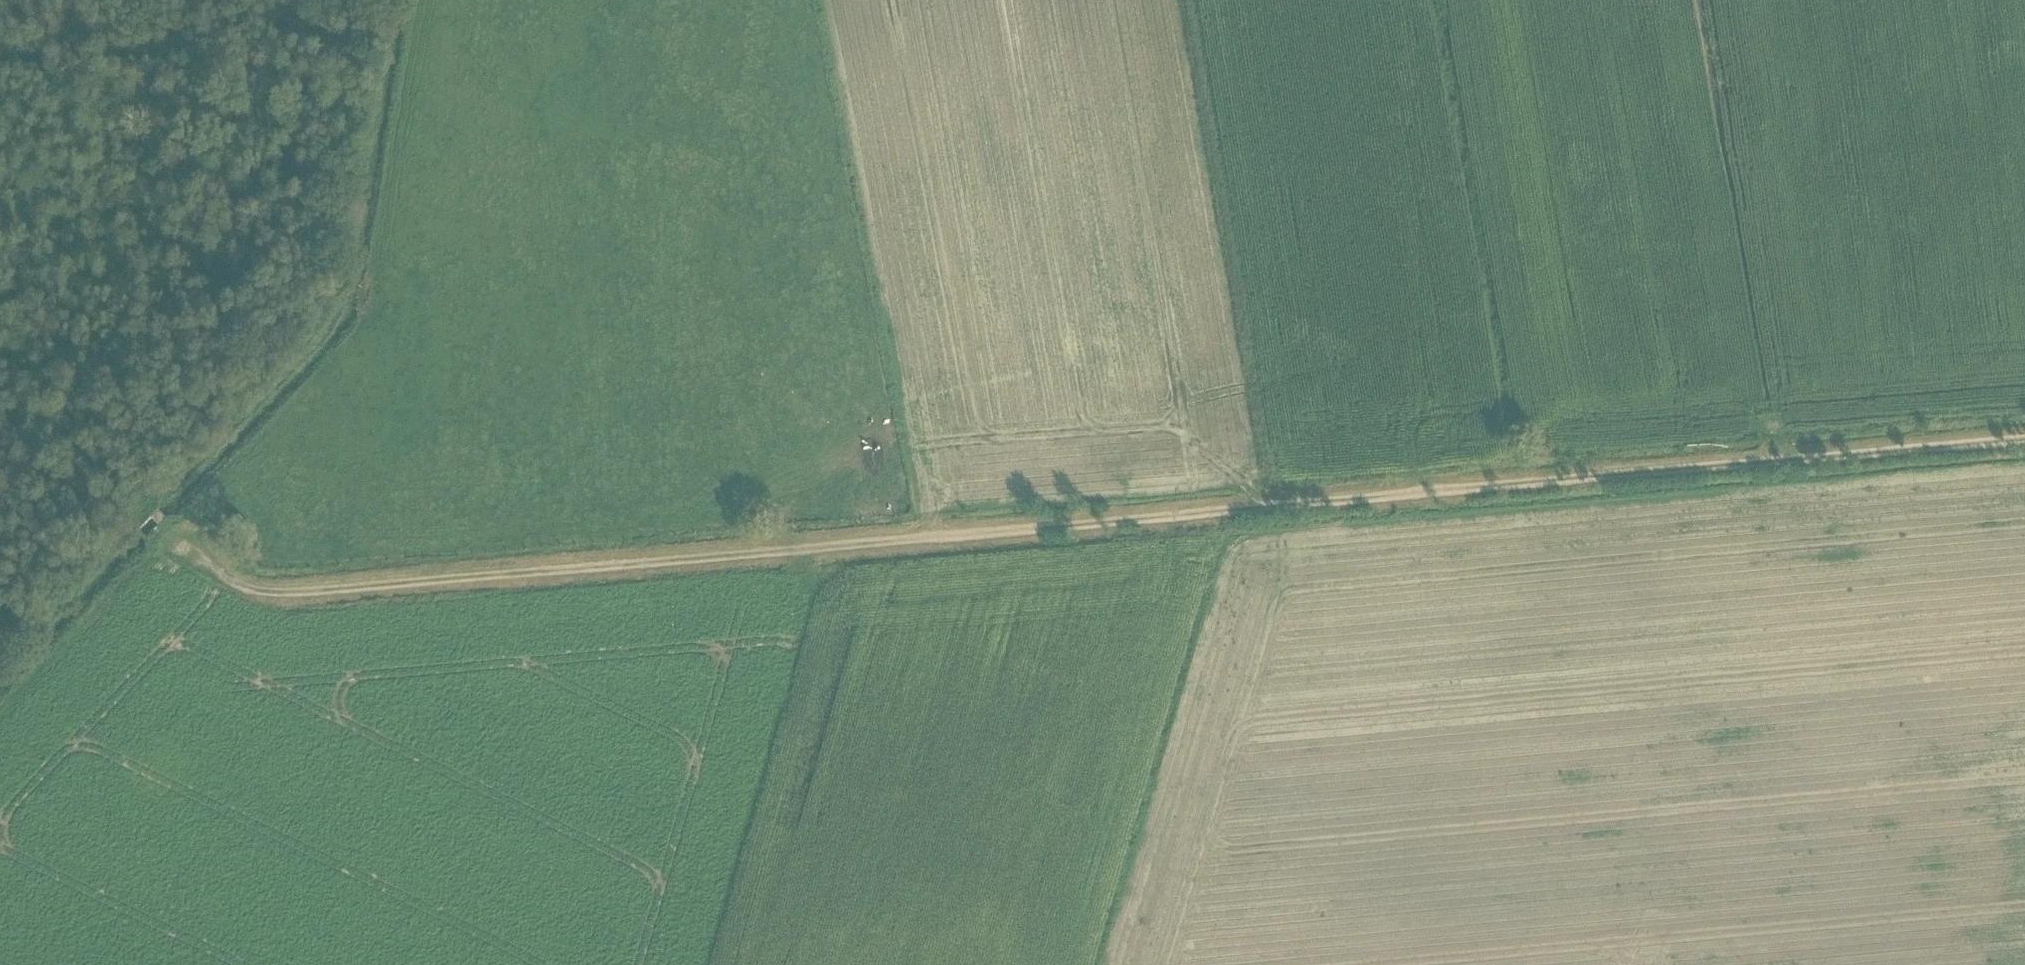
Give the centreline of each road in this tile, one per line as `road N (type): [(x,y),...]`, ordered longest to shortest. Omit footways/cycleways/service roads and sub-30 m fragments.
road 1 (track): [(170,532),(220,585),(267,595),(2024,439)]

